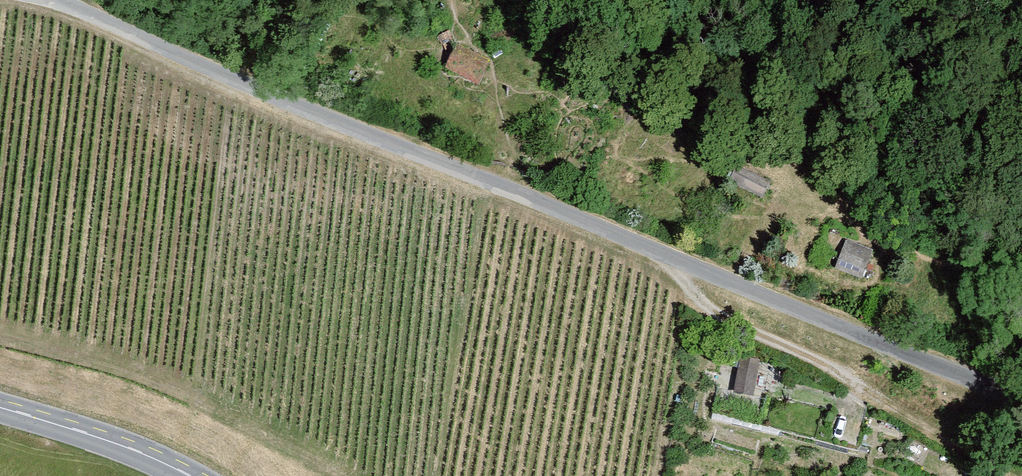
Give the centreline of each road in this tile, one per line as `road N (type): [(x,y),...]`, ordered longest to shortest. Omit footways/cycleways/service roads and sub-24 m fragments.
road 1 (unclassified): [(1021,400),(66,0)]
road 2 (track): [(1021,475),(704,299),(683,277),(682,259)]
road 3 (tertiary): [(189,475),(0,408)]

